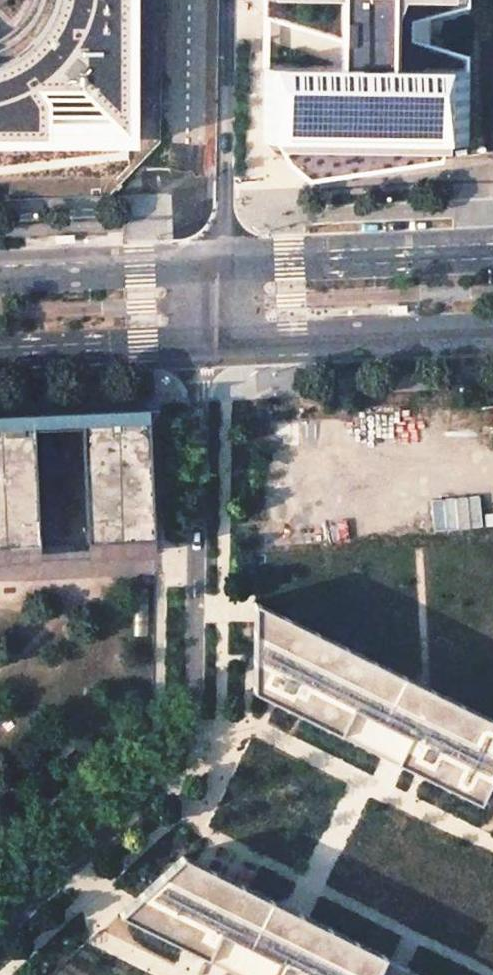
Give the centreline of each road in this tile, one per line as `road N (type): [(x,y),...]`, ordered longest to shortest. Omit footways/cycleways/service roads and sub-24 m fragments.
road 1 (residential): [(206,350),(199,743),(0,929)]
road 2 (residential): [(206,350),(225,215),(227,0)]
road 3 (primary): [(206,350),(492,334)]
road 4 (primary): [(0,356),(206,350)]

